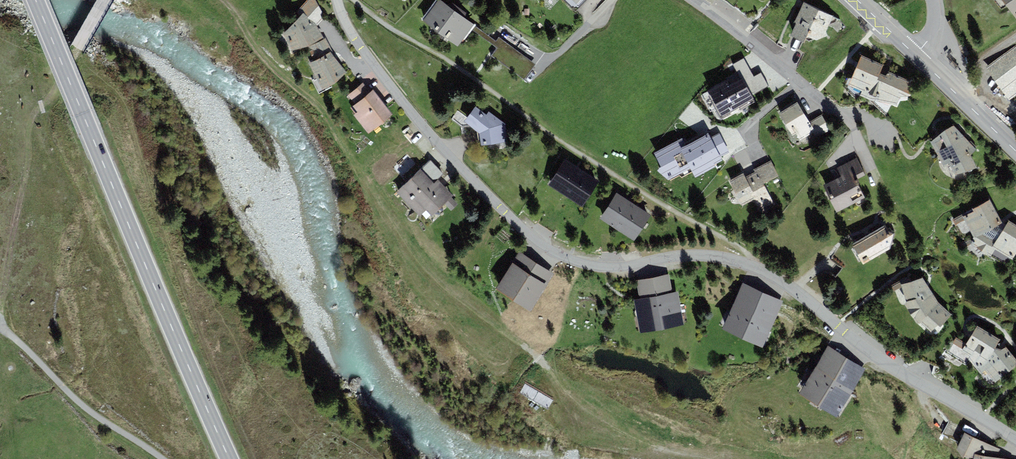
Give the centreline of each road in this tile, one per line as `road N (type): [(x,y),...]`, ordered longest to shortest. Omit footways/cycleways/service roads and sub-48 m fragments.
road 1 (residential): [(922,385),(742,261),(694,255),(601,266),(540,243),(410,111),(354,38),(336,0)]
road 2 (track): [(711,458),(630,437),(581,403),(534,354),(461,304),(428,273),(332,130),(221,0)]
road 3 (primary): [(229,458),(36,0)]
road 4 (residential): [(694,0),(841,115),(863,116),(888,133)]
road 5 (track): [(161,458),(89,411),(0,326)]
road 6 (tertiary): [(915,55),(1015,151)]

